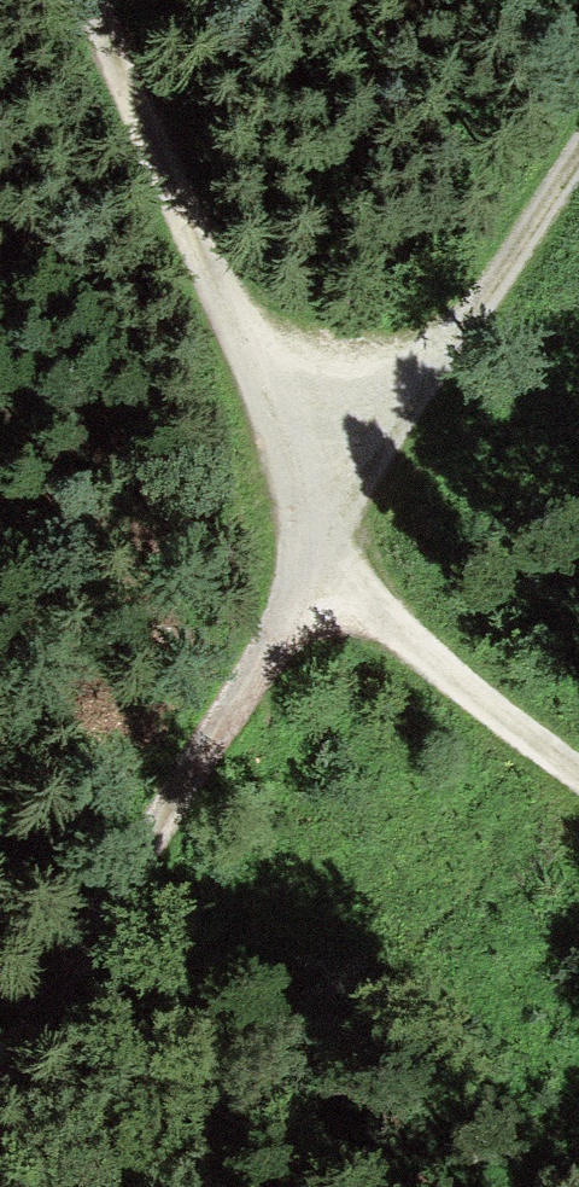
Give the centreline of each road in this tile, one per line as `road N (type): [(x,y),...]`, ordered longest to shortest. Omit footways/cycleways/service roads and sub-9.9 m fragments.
road 1 (track): [(578,134),(307,546),(0,1051)]
road 2 (track): [(578,759),(489,698),(307,546),(256,363),(222,308),(93,0)]

